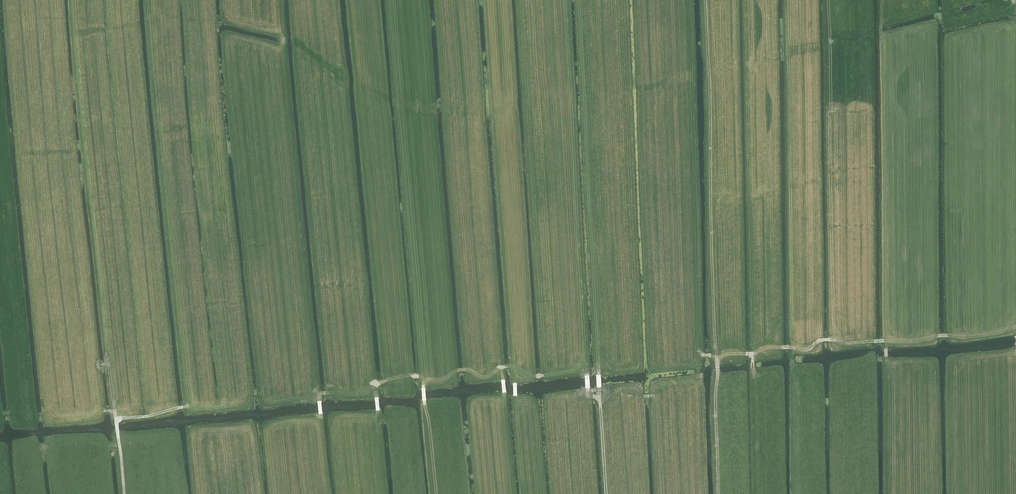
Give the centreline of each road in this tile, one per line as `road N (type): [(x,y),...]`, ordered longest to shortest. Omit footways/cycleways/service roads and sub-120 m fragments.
road 1 (track): [(115,410),(76,0)]
road 2 (track): [(717,364),(822,340),(874,342)]
road 3 (track): [(123,493),(116,419),(188,406)]
road 4 (track): [(719,493),(717,364)]

